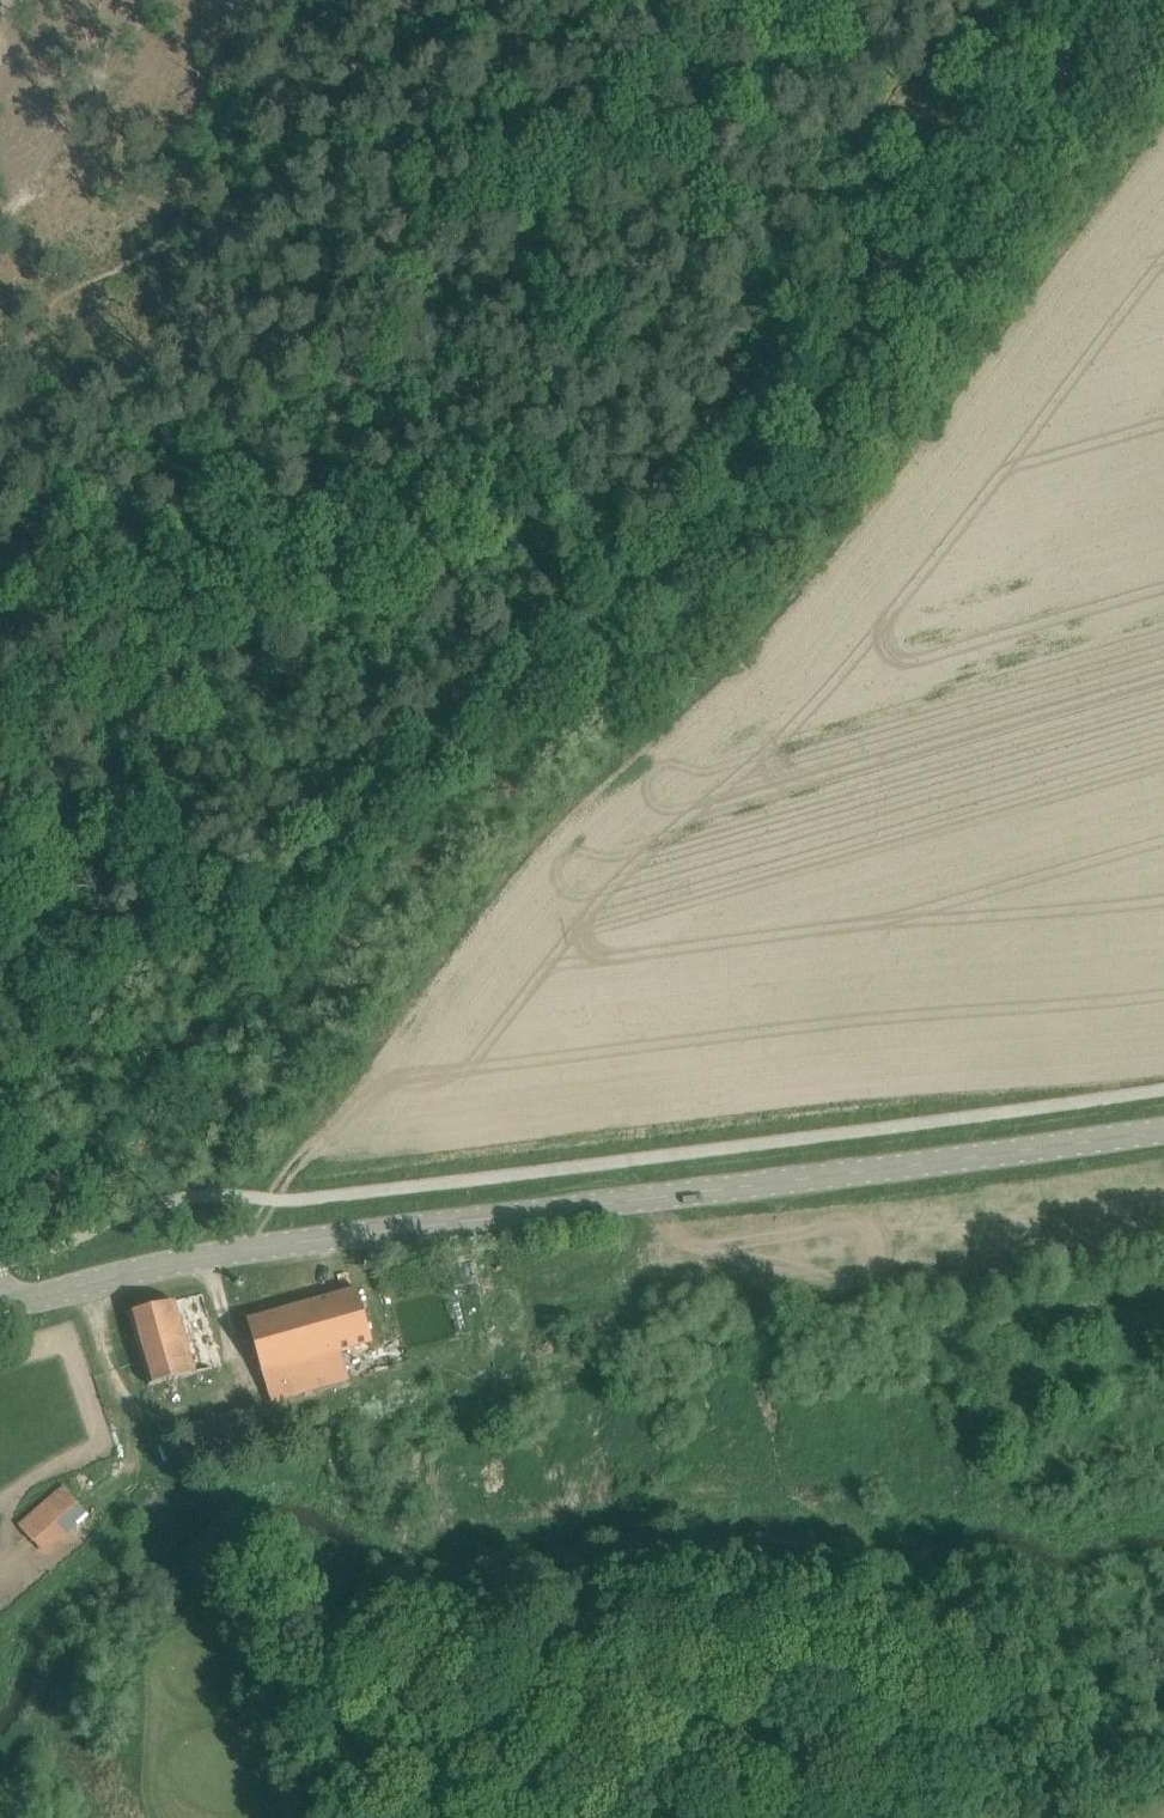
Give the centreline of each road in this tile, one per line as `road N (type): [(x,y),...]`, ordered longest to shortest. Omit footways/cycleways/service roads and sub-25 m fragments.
road 1 (tertiary): [(7,1304),(256,1248),(1163,1129)]

